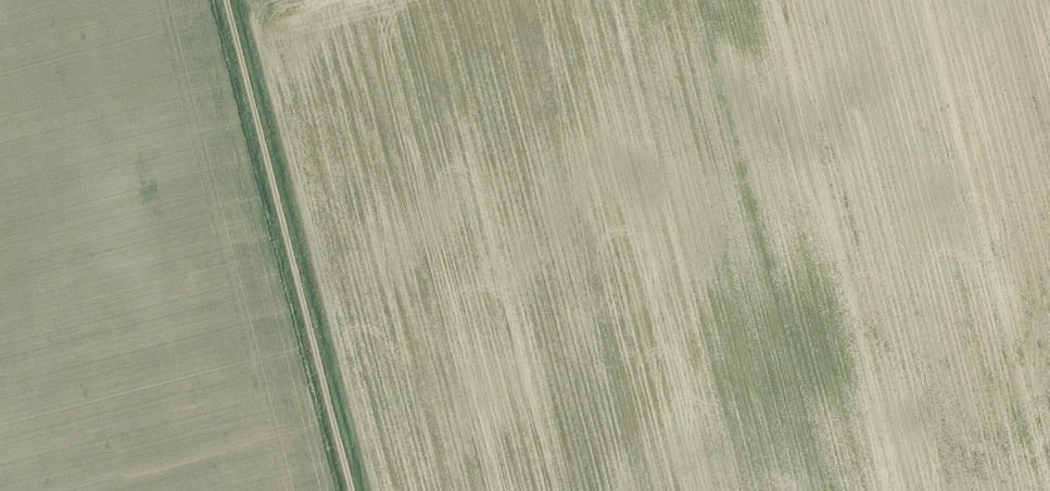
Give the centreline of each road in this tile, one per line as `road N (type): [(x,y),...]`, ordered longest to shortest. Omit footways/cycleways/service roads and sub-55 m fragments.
road 1 (unclassified): [(227,0),(352,490)]

